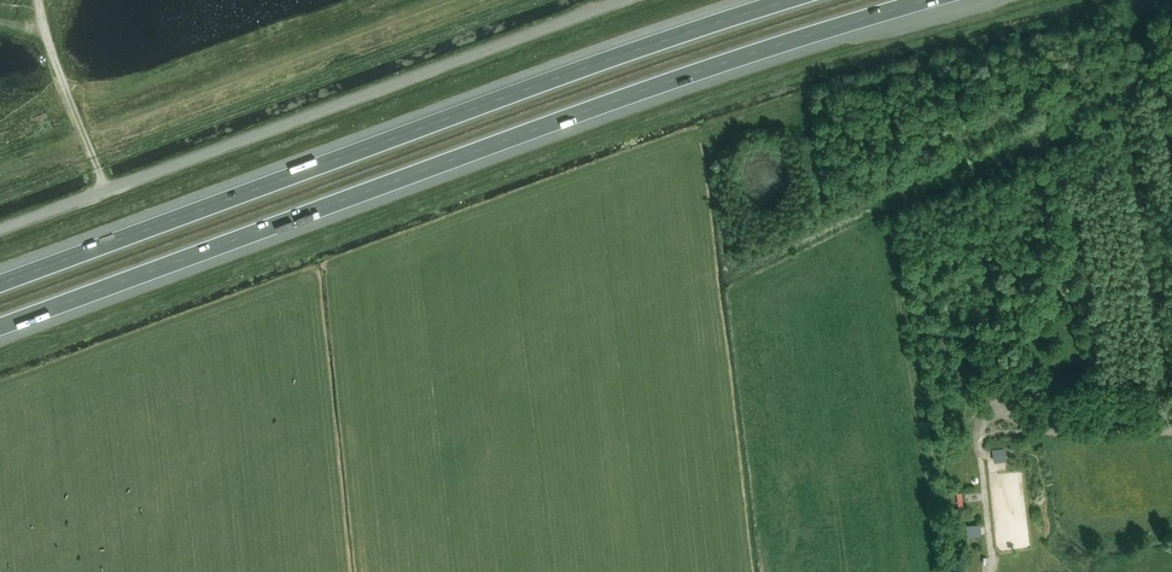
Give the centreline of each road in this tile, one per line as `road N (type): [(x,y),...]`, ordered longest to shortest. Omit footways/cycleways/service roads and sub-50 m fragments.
road 1 (motorway): [(0,326),(703,69),(928,0)]
road 2 (motorway): [(785,0),(0,283)]
road 3 (unclassified): [(596,0),(0,228)]

